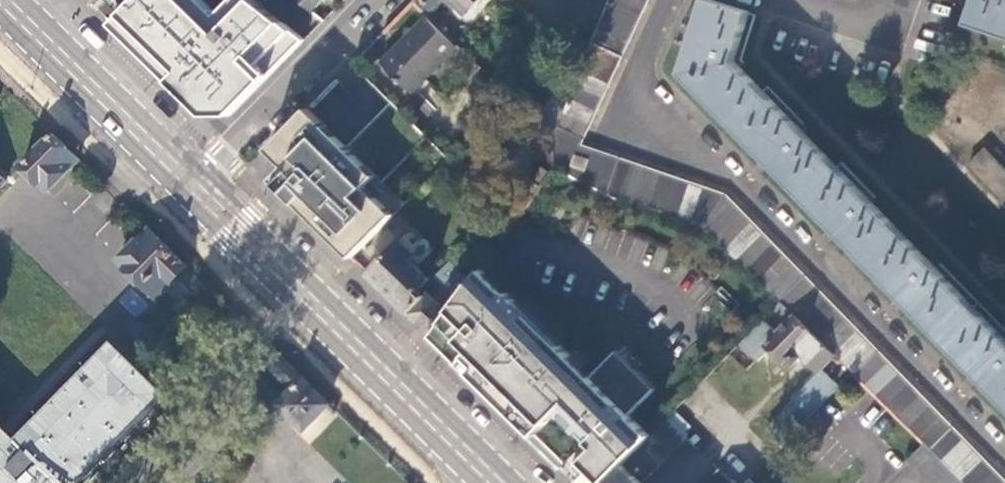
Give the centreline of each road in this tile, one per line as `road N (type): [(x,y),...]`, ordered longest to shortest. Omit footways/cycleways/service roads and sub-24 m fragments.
road 1 (primary): [(510,482),(203,182)]
road 2 (primary): [(184,201),(473,482)]
road 3 (primary): [(0,20),(184,201)]
road 4 (primary): [(203,182),(20,0)]
road 5 (residential): [(385,0),(203,182)]

